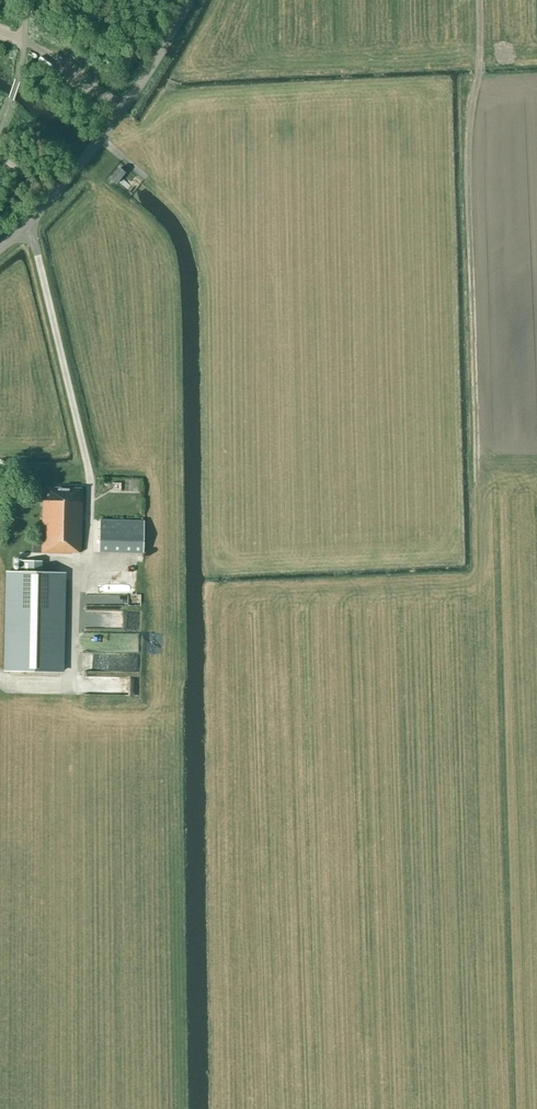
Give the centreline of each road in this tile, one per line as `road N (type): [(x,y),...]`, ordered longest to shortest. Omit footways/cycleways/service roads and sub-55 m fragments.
road 1 (track): [(478,0),(480,64),(468,133),(476,481)]
road 2 (unclassified): [(0,248),(91,150),(190,0)]

